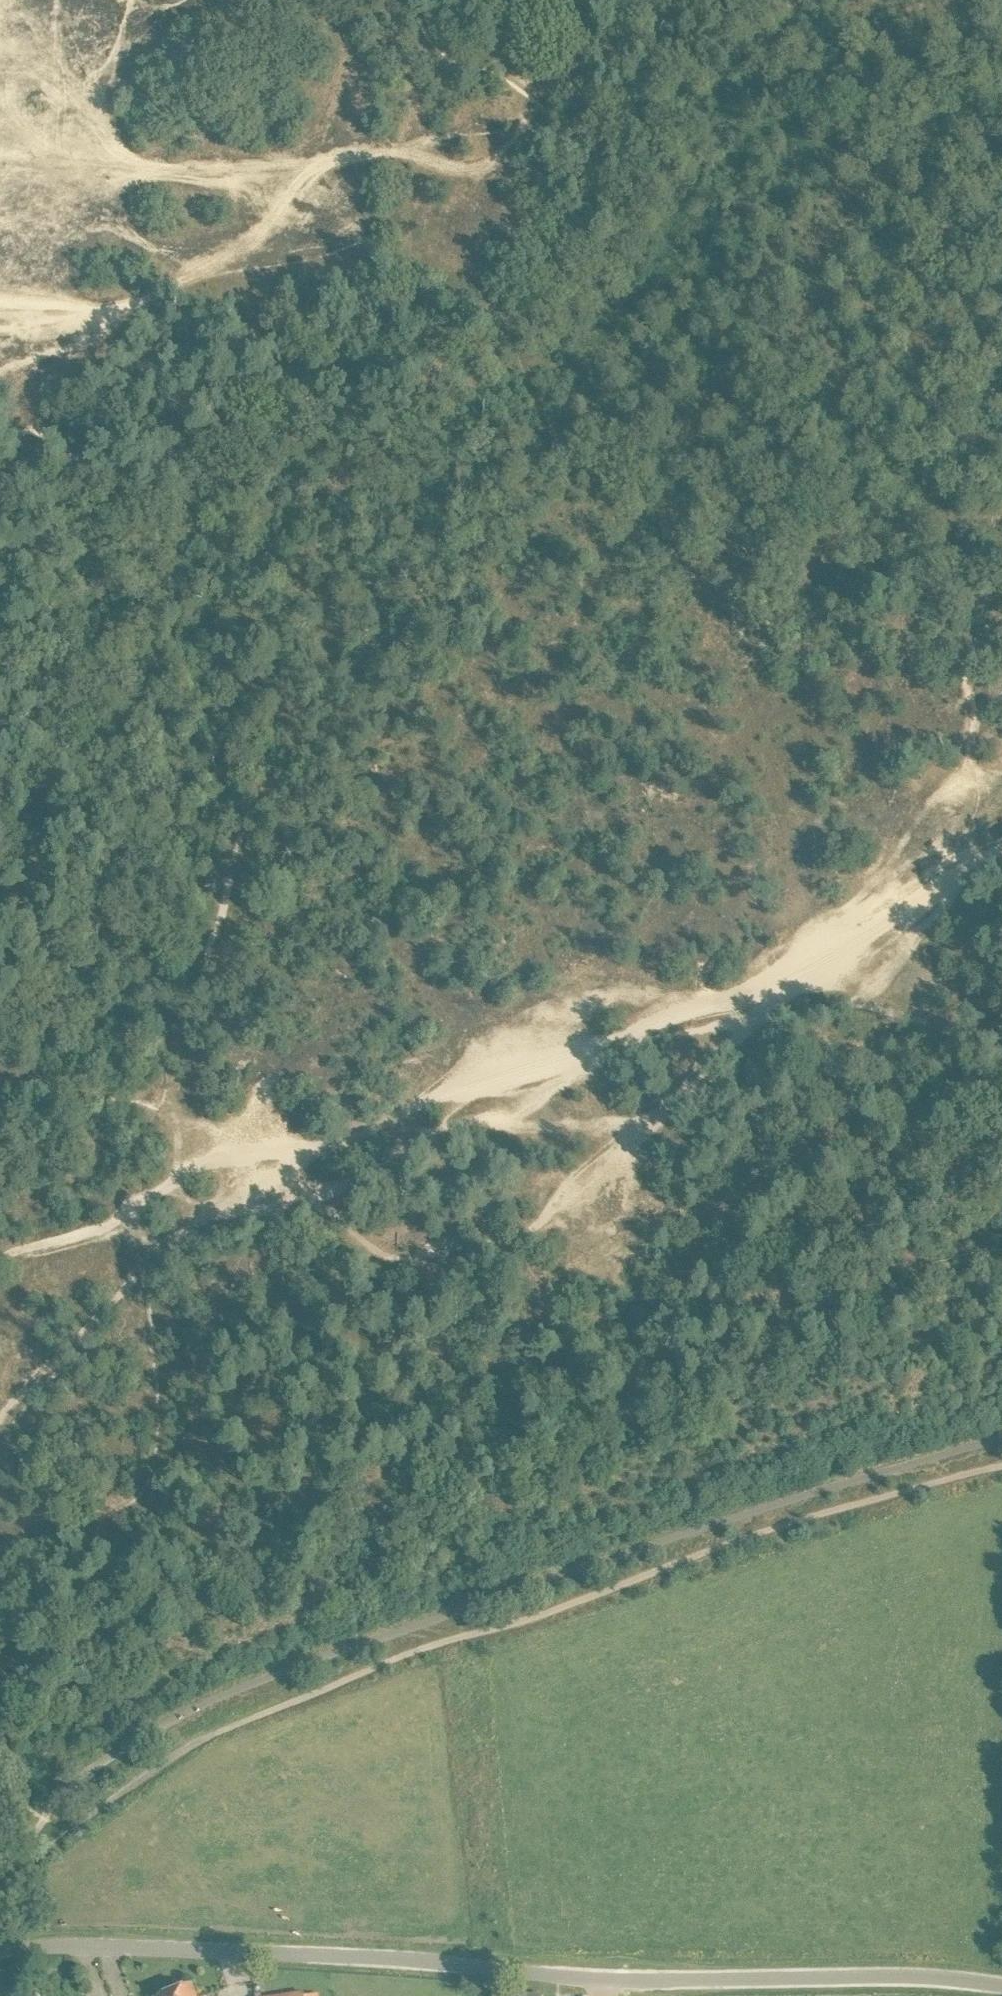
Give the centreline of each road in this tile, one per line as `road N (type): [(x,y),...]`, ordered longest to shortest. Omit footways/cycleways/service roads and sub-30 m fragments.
road 1 (track): [(1001,1467),(801,1521),(540,1616),(400,1657),(187,1751),(0,1892)]
road 2 (unclassified): [(0,1953),(163,1948),(377,1957),(602,1980),(912,1976),(1001,1985)]

